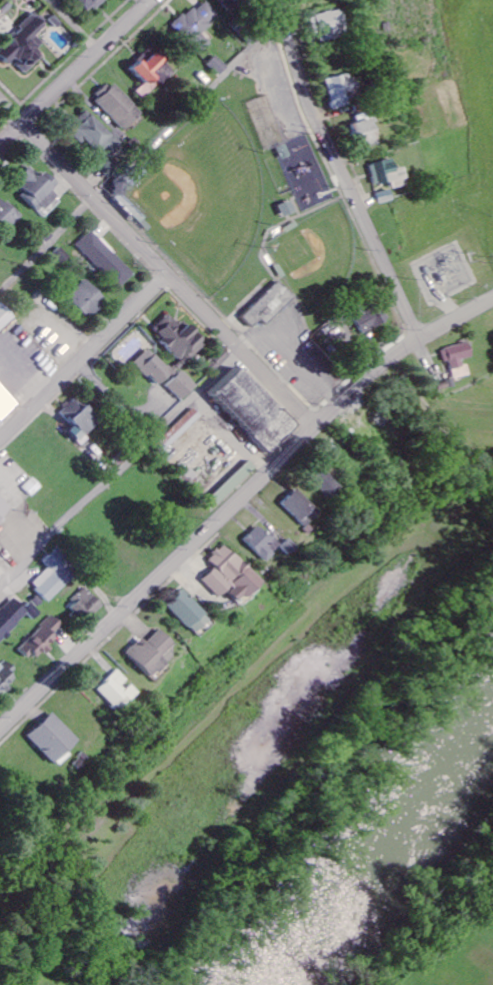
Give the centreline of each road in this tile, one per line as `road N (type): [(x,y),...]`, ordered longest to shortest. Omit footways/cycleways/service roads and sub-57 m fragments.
road 1 (residential): [(0,732),(314,425),(395,359),(492,304)]
road 2 (residential): [(314,425),(0,98)]
road 3 (residential): [(423,342),(318,127),(282,0)]
road 4 (residential): [(0,587),(241,352)]
road 5 (residential): [(0,437),(168,274)]
road 6 (residential): [(0,146),(153,0)]

